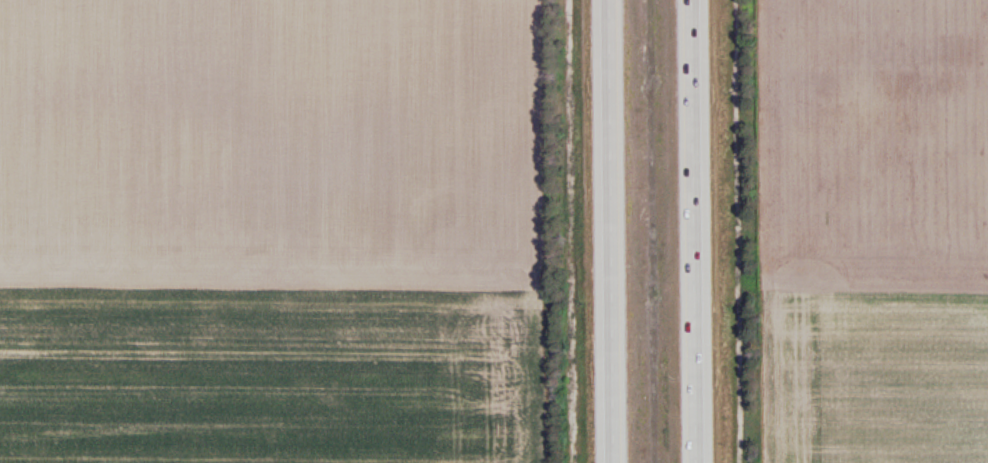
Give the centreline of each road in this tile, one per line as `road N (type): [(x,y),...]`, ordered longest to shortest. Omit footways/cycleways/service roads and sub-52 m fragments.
road 1 (motorway): [(603,0),(609,462)]
road 2 (motorway): [(692,462),(688,0)]

